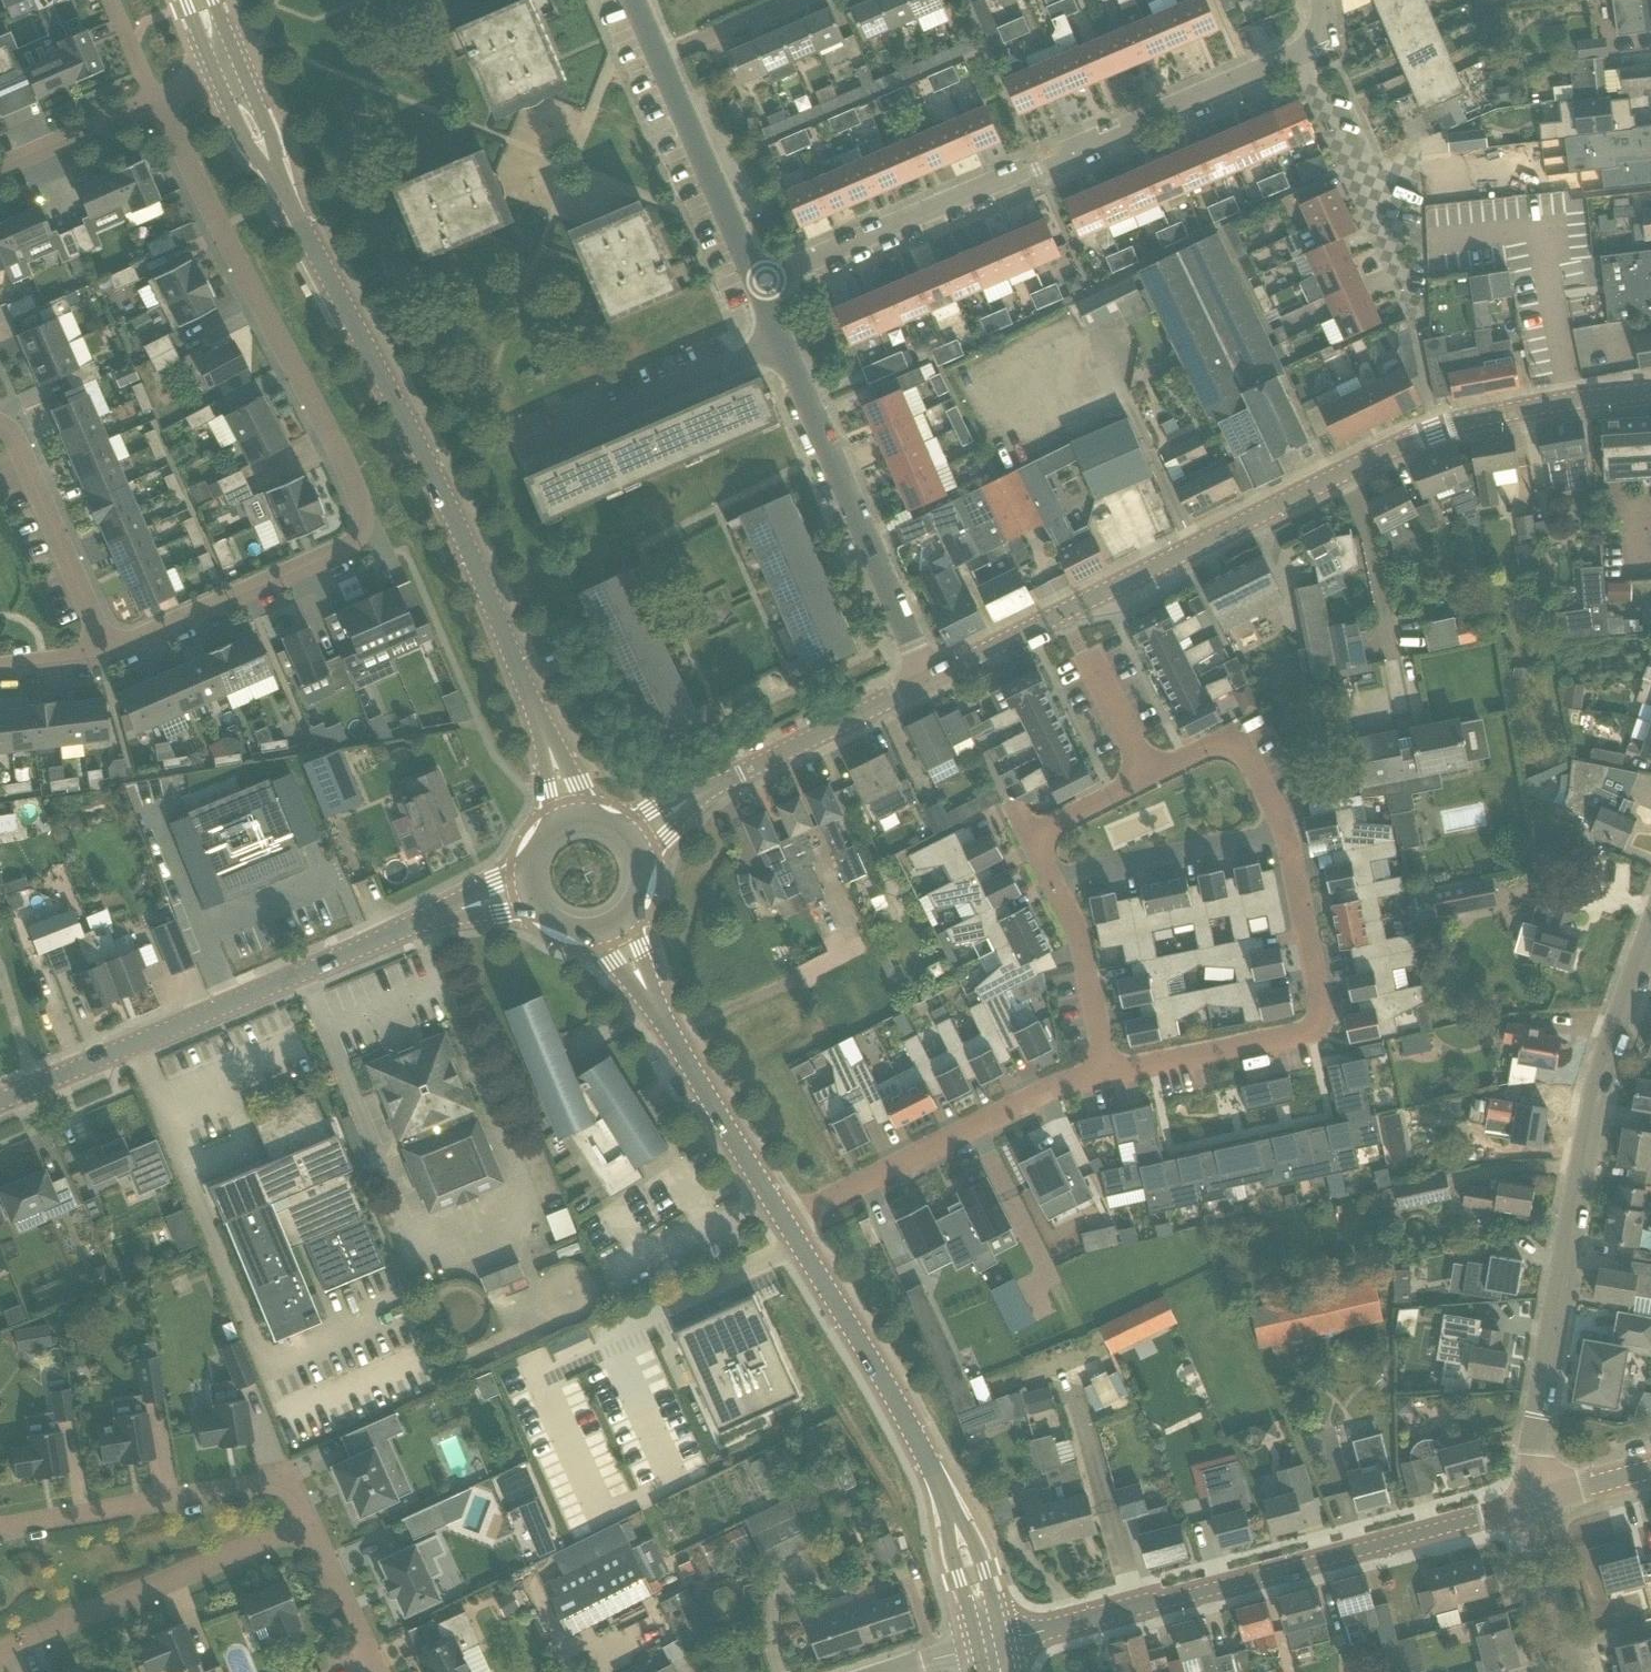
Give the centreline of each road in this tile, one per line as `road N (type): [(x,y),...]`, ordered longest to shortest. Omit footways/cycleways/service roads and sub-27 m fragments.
road 1 (tertiary): [(933,682),(1324,482),(1472,421),(1650,394)]
road 2 (residential): [(108,652),(345,549),(367,519),(154,100)]
road 3 (residential): [(1104,1069),(1316,1030),(1322,1018),(1289,847),(1251,760),(1234,746),(1149,775)]
road 4 (secondary): [(546,735),(483,569),(283,188)]
road 5 (residential): [(760,283),(1311,47)]
road 6 (residential): [(1533,1498),(1534,1437),(1578,1180),(1650,936)]
road 7 (residential): [(1533,1498),(1004,1641)]
road 8 (tertiary): [(0,1100),(452,913)]
road 9 (residential): [(933,682),(784,340)]
road 10 (residential): [(784,1217),(1104,1069)]
road 11 (residential): [(0,1530),(284,1485),(308,1527)]
road 12 (residential): [(308,1527),(0,1650)]
road 13 (secondary): [(940,1487),(784,1217)]
road 14 (residential): [(503,469),(784,340)]
road 15 (residential): [(1417,301),(1311,47)]
road 16 (residential): [(0,424),(10,428),(108,652)]
road 17 (secondary): [(784,1217),(653,999)]
road 18 (residential): [(1035,837),(1084,940),(1104,1069)]
road 19 (residential): [(760,283),(663,59)]
road 20 (tertiary): [(742,774),(933,682)]
road 21 (secondary): [(1004,1641),(967,1521),(940,1487)]
road 22 (residential): [(0,167),(154,100)]
road 23 (secondary): [(940,1487),(979,1649)]
road 24 (residential): [(308,1527),(376,1671)]
road 25 (residential): [(1565,1646),(1533,1498)]
road 26 (residential): [(663,59),(795,0)]
road 27 (residential): [(1086,659),(1149,775)]
road 28 (secondary): [(283,188),(241,63)]
road 29 (secondary): [(217,75),(283,188)]
road 30 (residential): [(1149,775),(1035,837)]
road 31 (tertiary): [(742,774),(622,822)]
road 32 (tertiary): [(646,855),(742,774)]
road 33 (residential): [(1650,1469),(1533,1498)]

